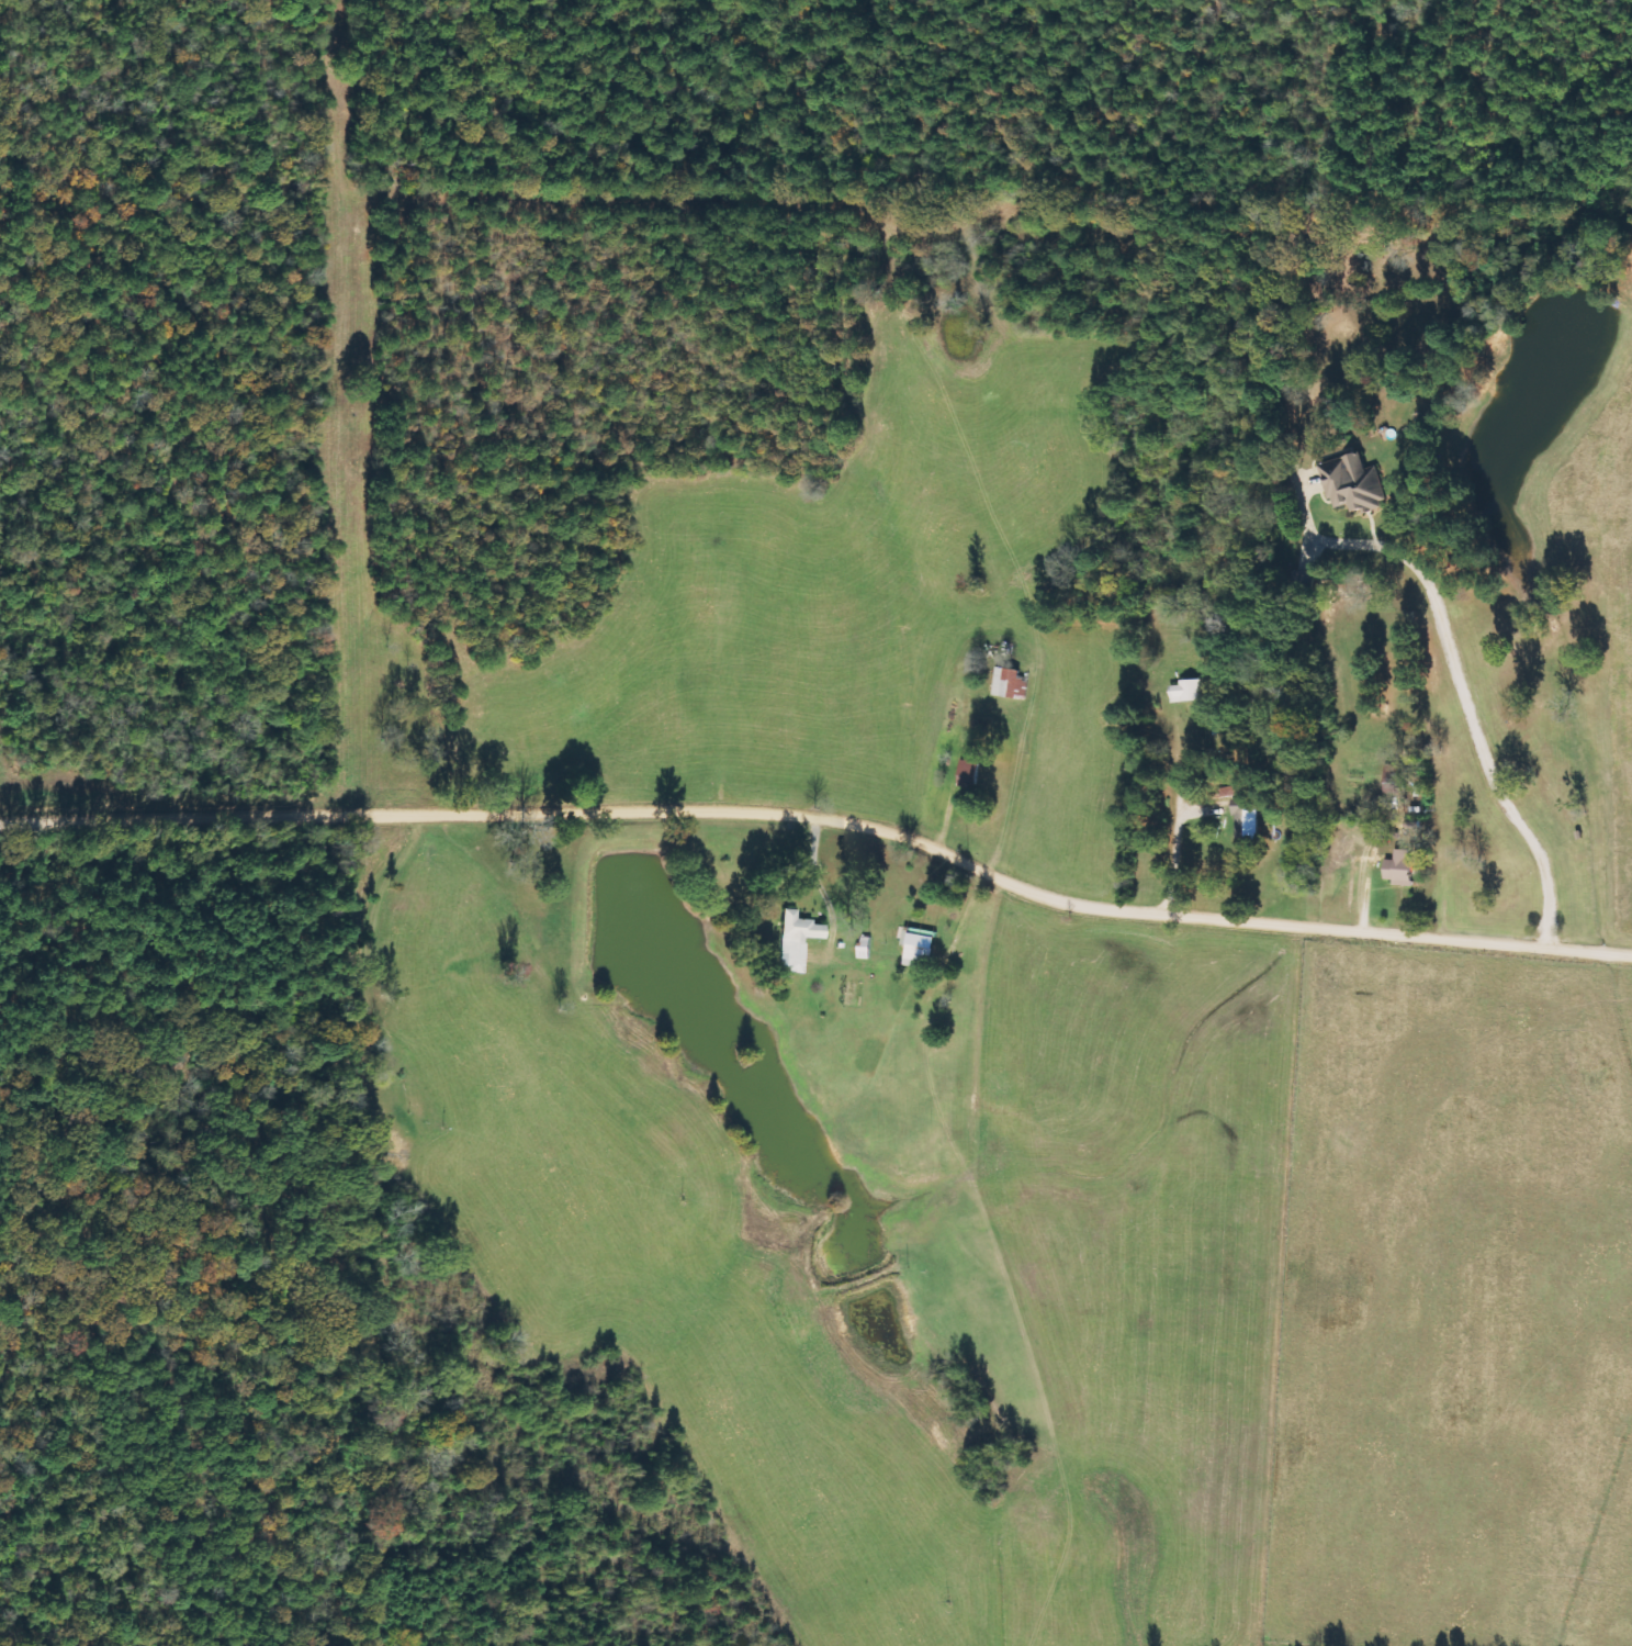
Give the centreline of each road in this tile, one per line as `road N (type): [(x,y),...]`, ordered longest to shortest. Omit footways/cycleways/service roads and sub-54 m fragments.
road 1 (residential): [(1631,954),(1124,909),(1039,889),(899,833),(778,815),(0,826)]

